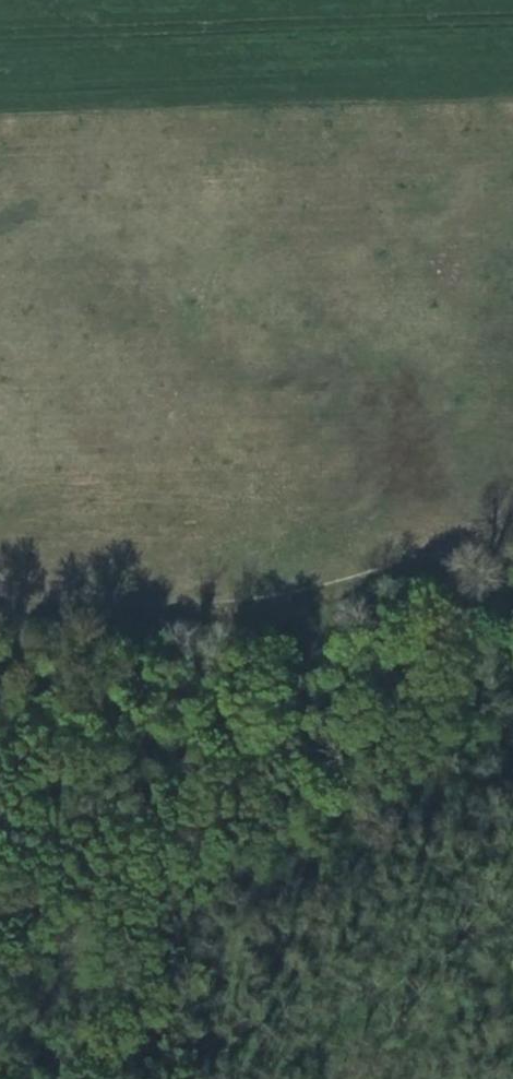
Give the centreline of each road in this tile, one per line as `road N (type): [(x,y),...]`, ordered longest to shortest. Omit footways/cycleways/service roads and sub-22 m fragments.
road 1 (track): [(512,555),(300,612),(0,607)]

